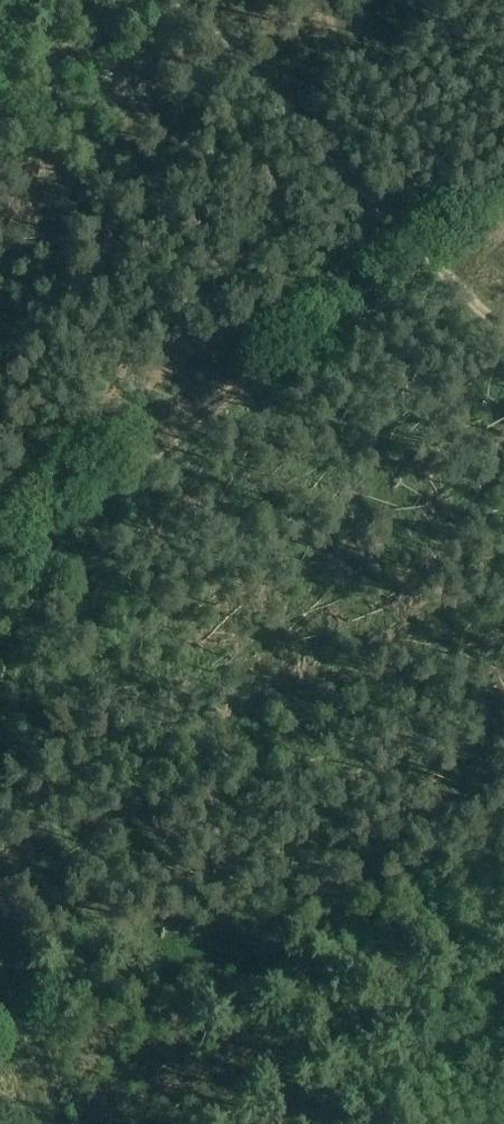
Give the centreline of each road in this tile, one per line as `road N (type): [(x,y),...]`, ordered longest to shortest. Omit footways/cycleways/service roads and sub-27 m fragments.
road 1 (track): [(346,170),(441,261),(223,406),(94,507),(35,582),(0,663)]
road 2 (track): [(175,0),(346,170)]
road 3 (track): [(0,959),(57,1123)]

